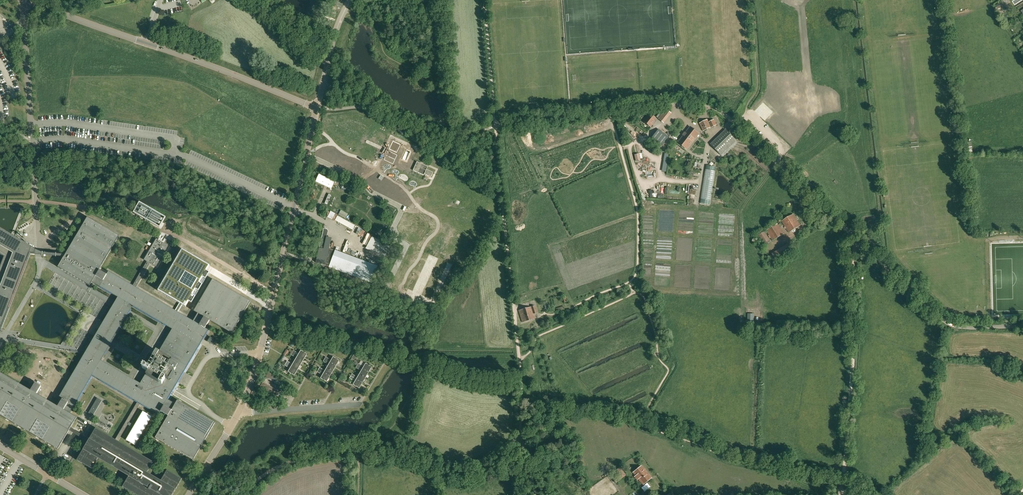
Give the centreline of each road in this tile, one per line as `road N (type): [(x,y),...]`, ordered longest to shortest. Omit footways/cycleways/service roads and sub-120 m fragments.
road 1 (unclassified): [(1022,325),(948,324),(734,121),(701,101),(496,126)]
road 2 (unclassified): [(24,0),(40,272),(0,342)]
road 3 (unclassified): [(239,412),(256,370),(317,107)]
road 4 (unclassified): [(317,107),(26,0)]
road 5 (track): [(610,109),(638,206),(639,274),(539,317)]
road 6 (track): [(859,241),(838,483)]
road 7 (track): [(519,359),(496,126)]
road 8 (track): [(353,447),(472,463),(522,436)]
road 9 (track): [(496,126),(485,0)]
road 10 (track): [(353,447),(291,462),(242,494)]
road 11 (unclassified): [(239,412),(360,404)]

